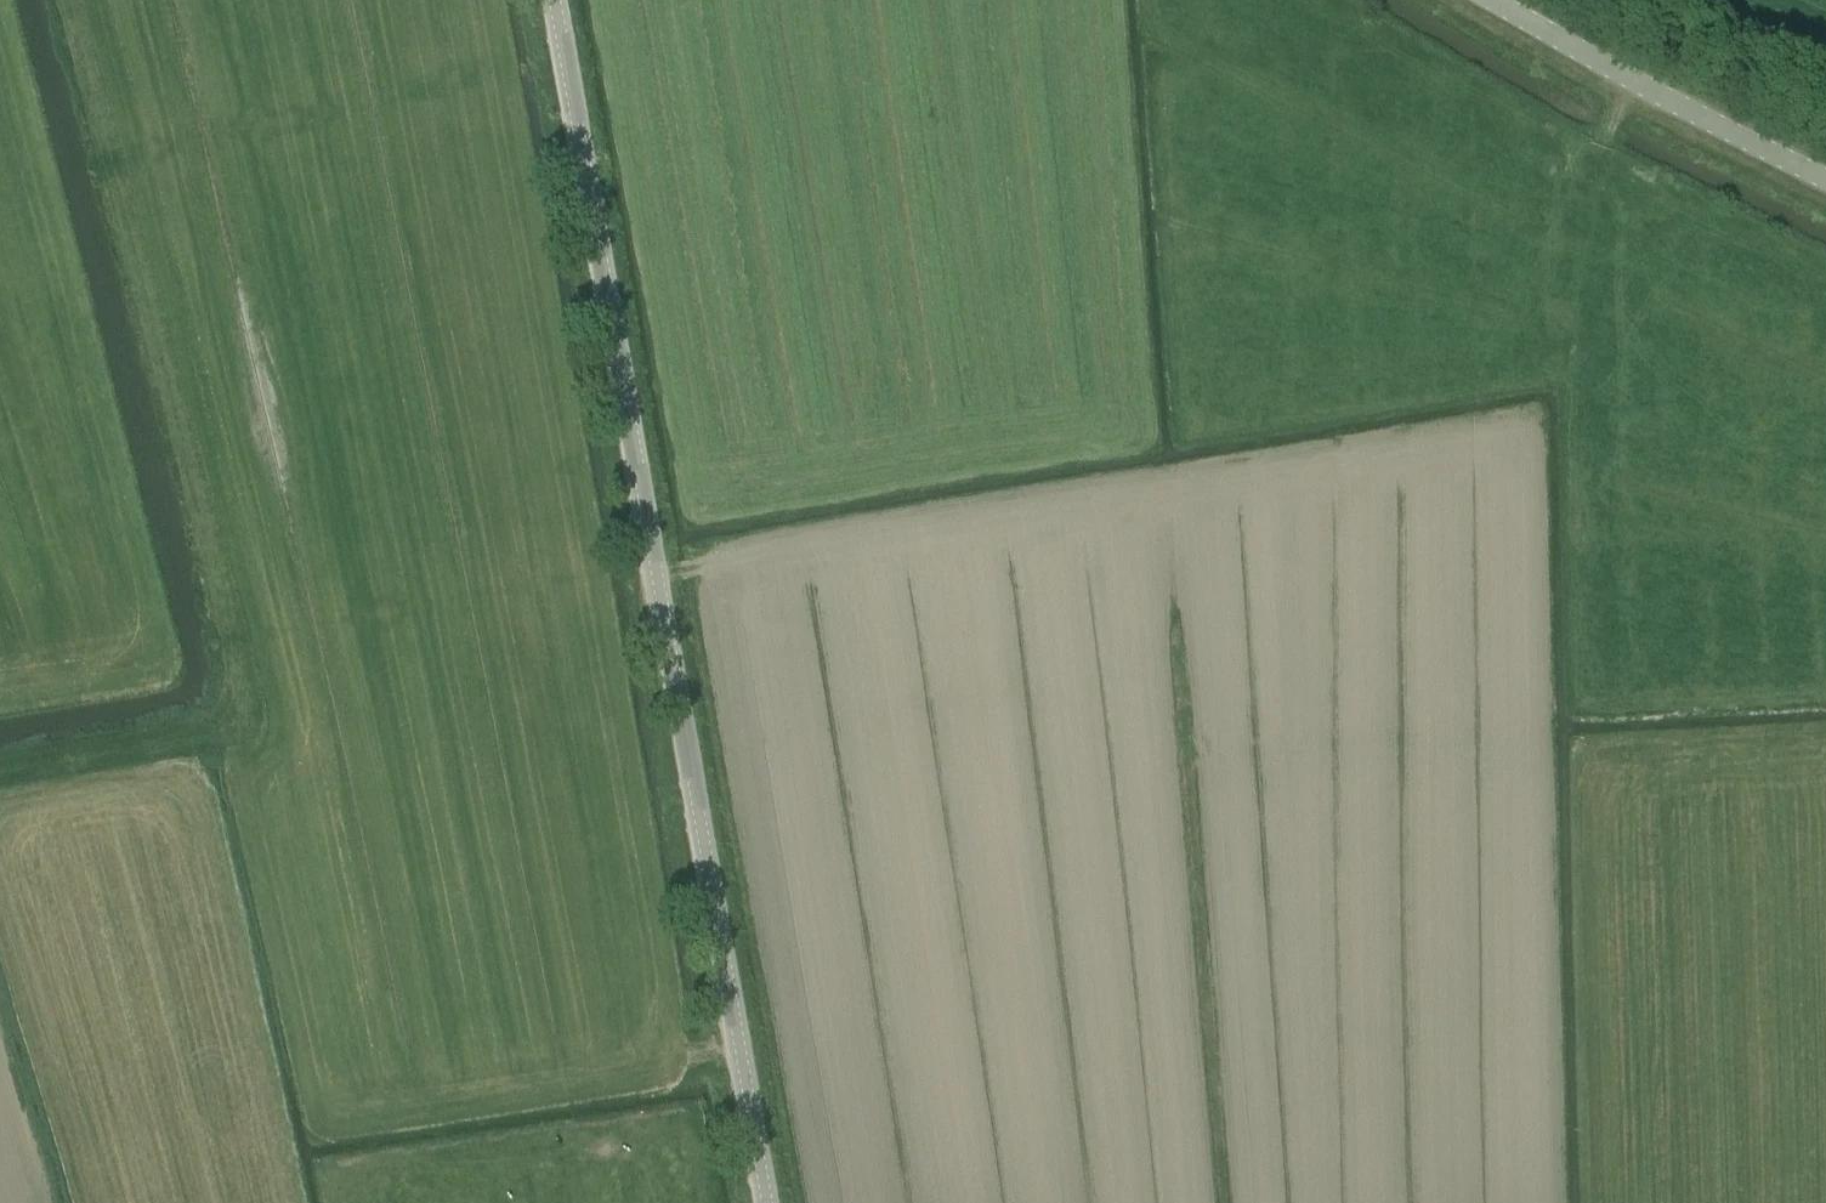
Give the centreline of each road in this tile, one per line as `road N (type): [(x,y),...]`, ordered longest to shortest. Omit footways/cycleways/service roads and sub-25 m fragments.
road 1 (unclassified): [(775,1202),(559,0)]
road 2 (unclassified): [(1825,184),(1488,0)]

